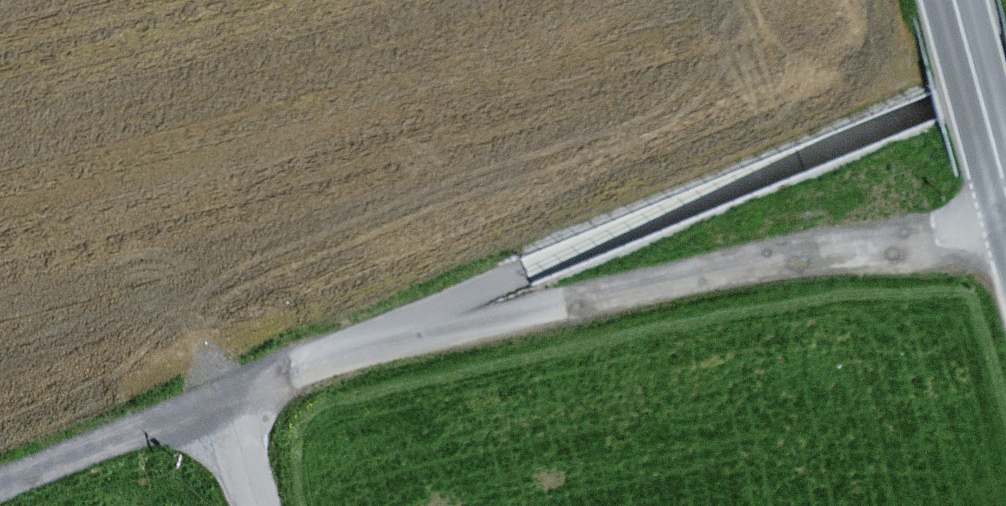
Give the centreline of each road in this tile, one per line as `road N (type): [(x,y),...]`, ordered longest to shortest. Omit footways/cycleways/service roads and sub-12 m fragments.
road 1 (unclassified): [(498,319),(1005,209)]
road 2 (unclassified): [(265,396),(222,398),(0,484)]
road 3 (unclassified): [(498,319),(308,366),(265,396)]
road 4 (tertiary): [(1005,192),(957,0)]

